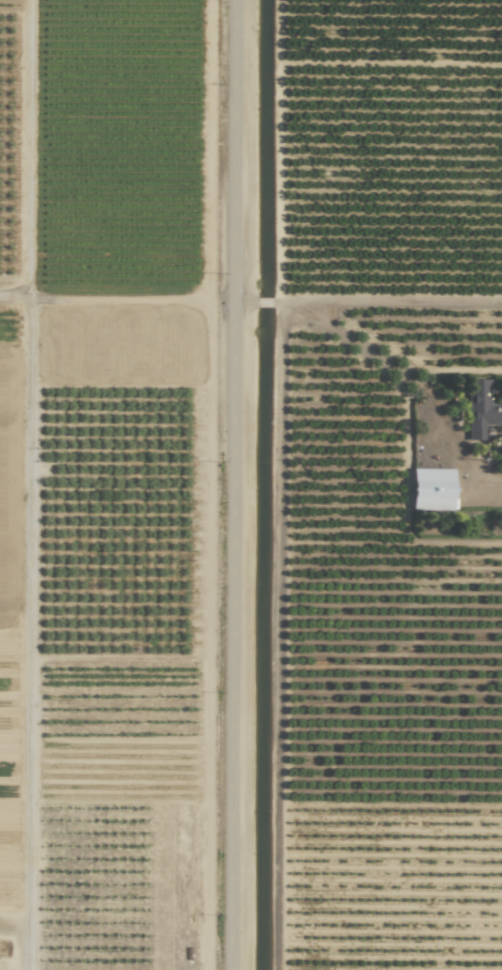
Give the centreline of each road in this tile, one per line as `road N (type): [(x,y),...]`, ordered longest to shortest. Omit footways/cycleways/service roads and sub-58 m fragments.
road 1 (residential): [(237,0),(234,969)]
road 2 (residential): [(28,301),(26,969)]
road 3 (residential): [(0,298),(236,302)]

